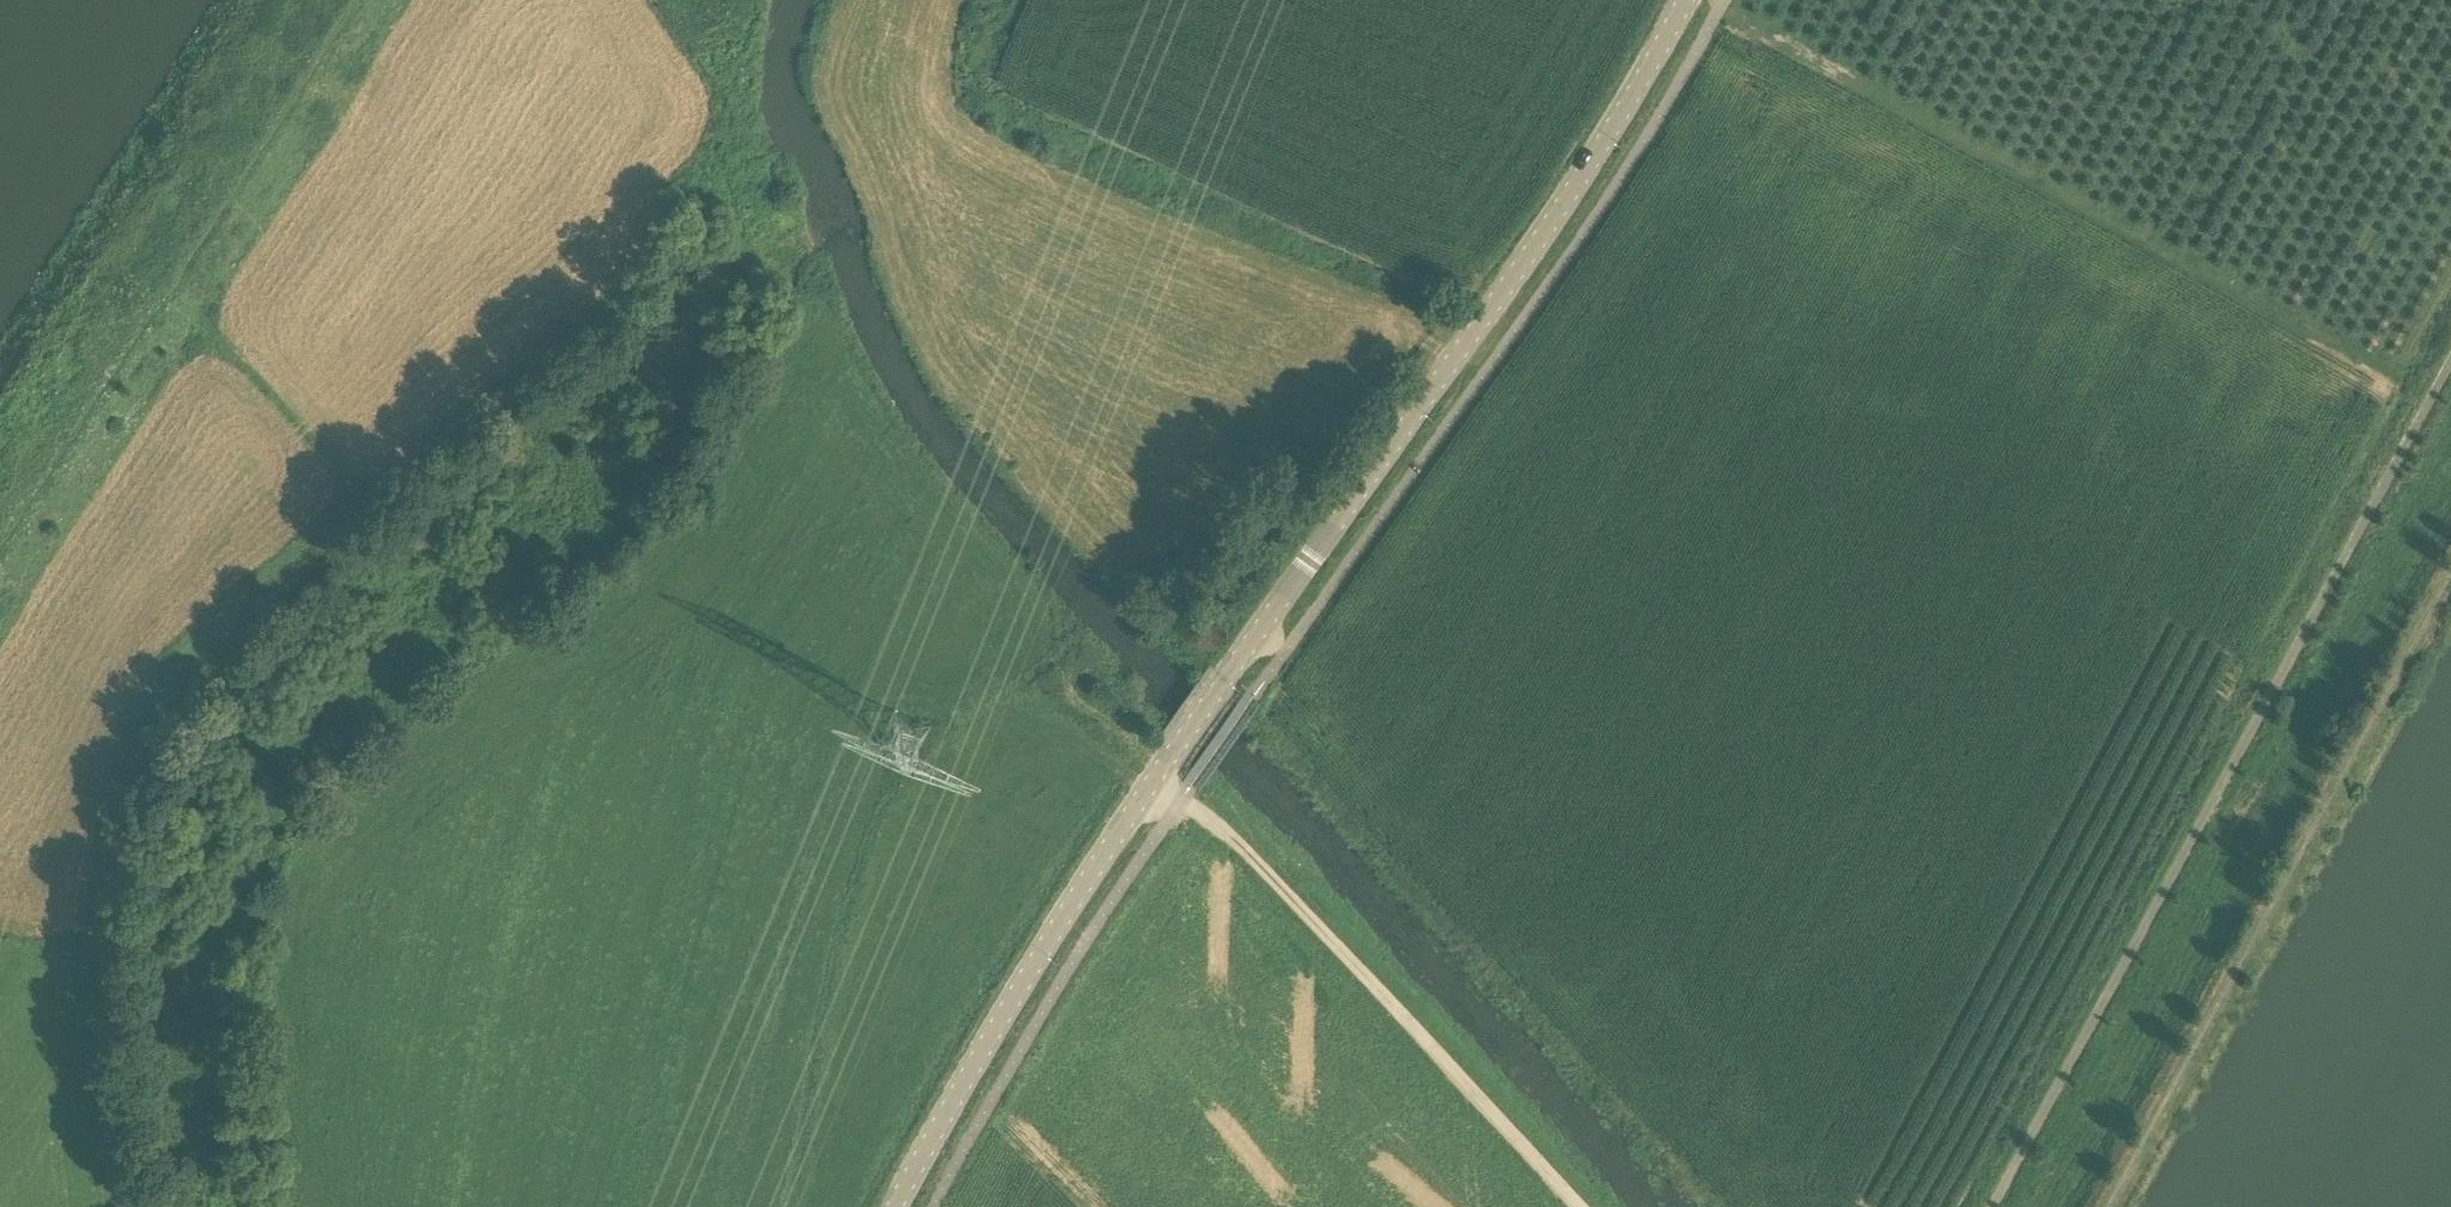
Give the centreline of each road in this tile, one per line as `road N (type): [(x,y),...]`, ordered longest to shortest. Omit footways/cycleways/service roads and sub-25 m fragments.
road 1 (tertiary): [(900,1206),(1139,799),(1501,293),(1624,112),(1683,0)]
road 2 (unclassified): [(1995,1206),(2450,370)]
road 3 (track): [(1583,1206),(1186,793)]

